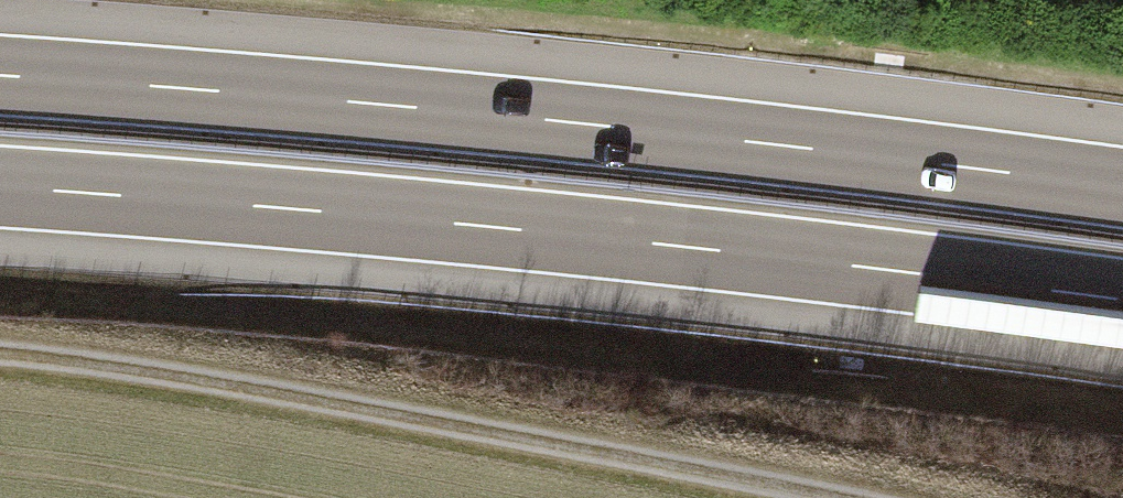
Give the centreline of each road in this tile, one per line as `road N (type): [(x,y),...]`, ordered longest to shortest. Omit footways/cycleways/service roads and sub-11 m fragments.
road 1 (motorway): [(0,188),(488,226),(1122,301)]
road 2 (motorway): [(1122,189),(576,123),(0,76)]
road 3 (track): [(733,497),(207,389),(0,368)]

